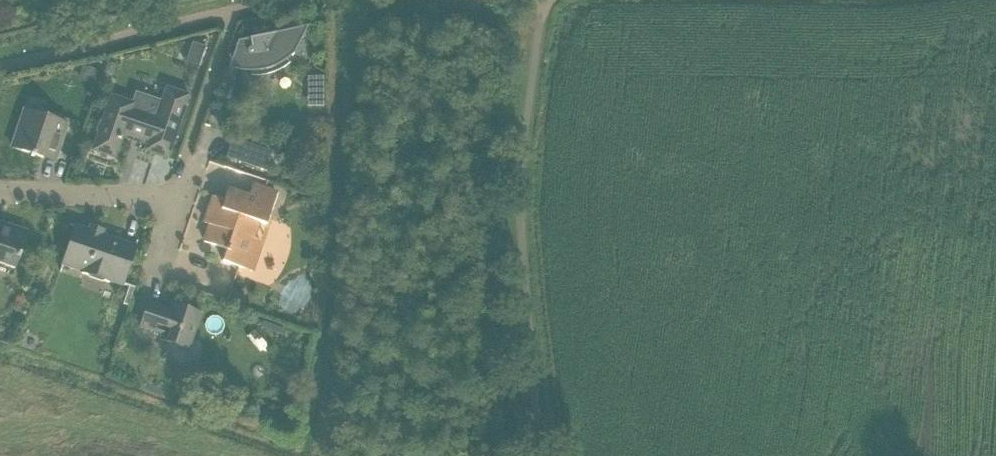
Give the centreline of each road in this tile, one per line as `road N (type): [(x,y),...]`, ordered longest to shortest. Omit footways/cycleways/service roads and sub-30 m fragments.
road 1 (residential): [(177,211),(98,193),(0,191)]

